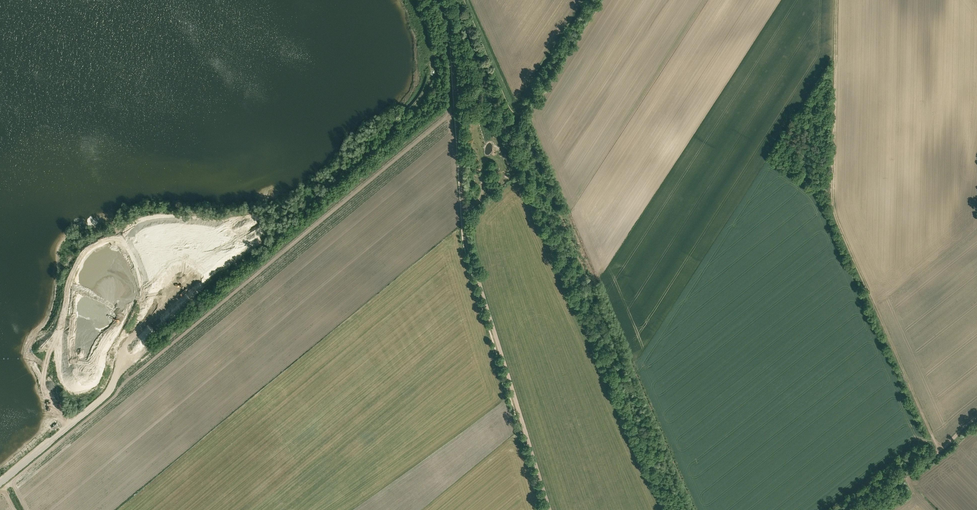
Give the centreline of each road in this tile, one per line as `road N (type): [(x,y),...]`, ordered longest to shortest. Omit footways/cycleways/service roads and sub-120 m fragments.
road 1 (track): [(443,0),(464,229),(549,509)]
road 2 (track): [(835,0),(832,203),(941,450)]

